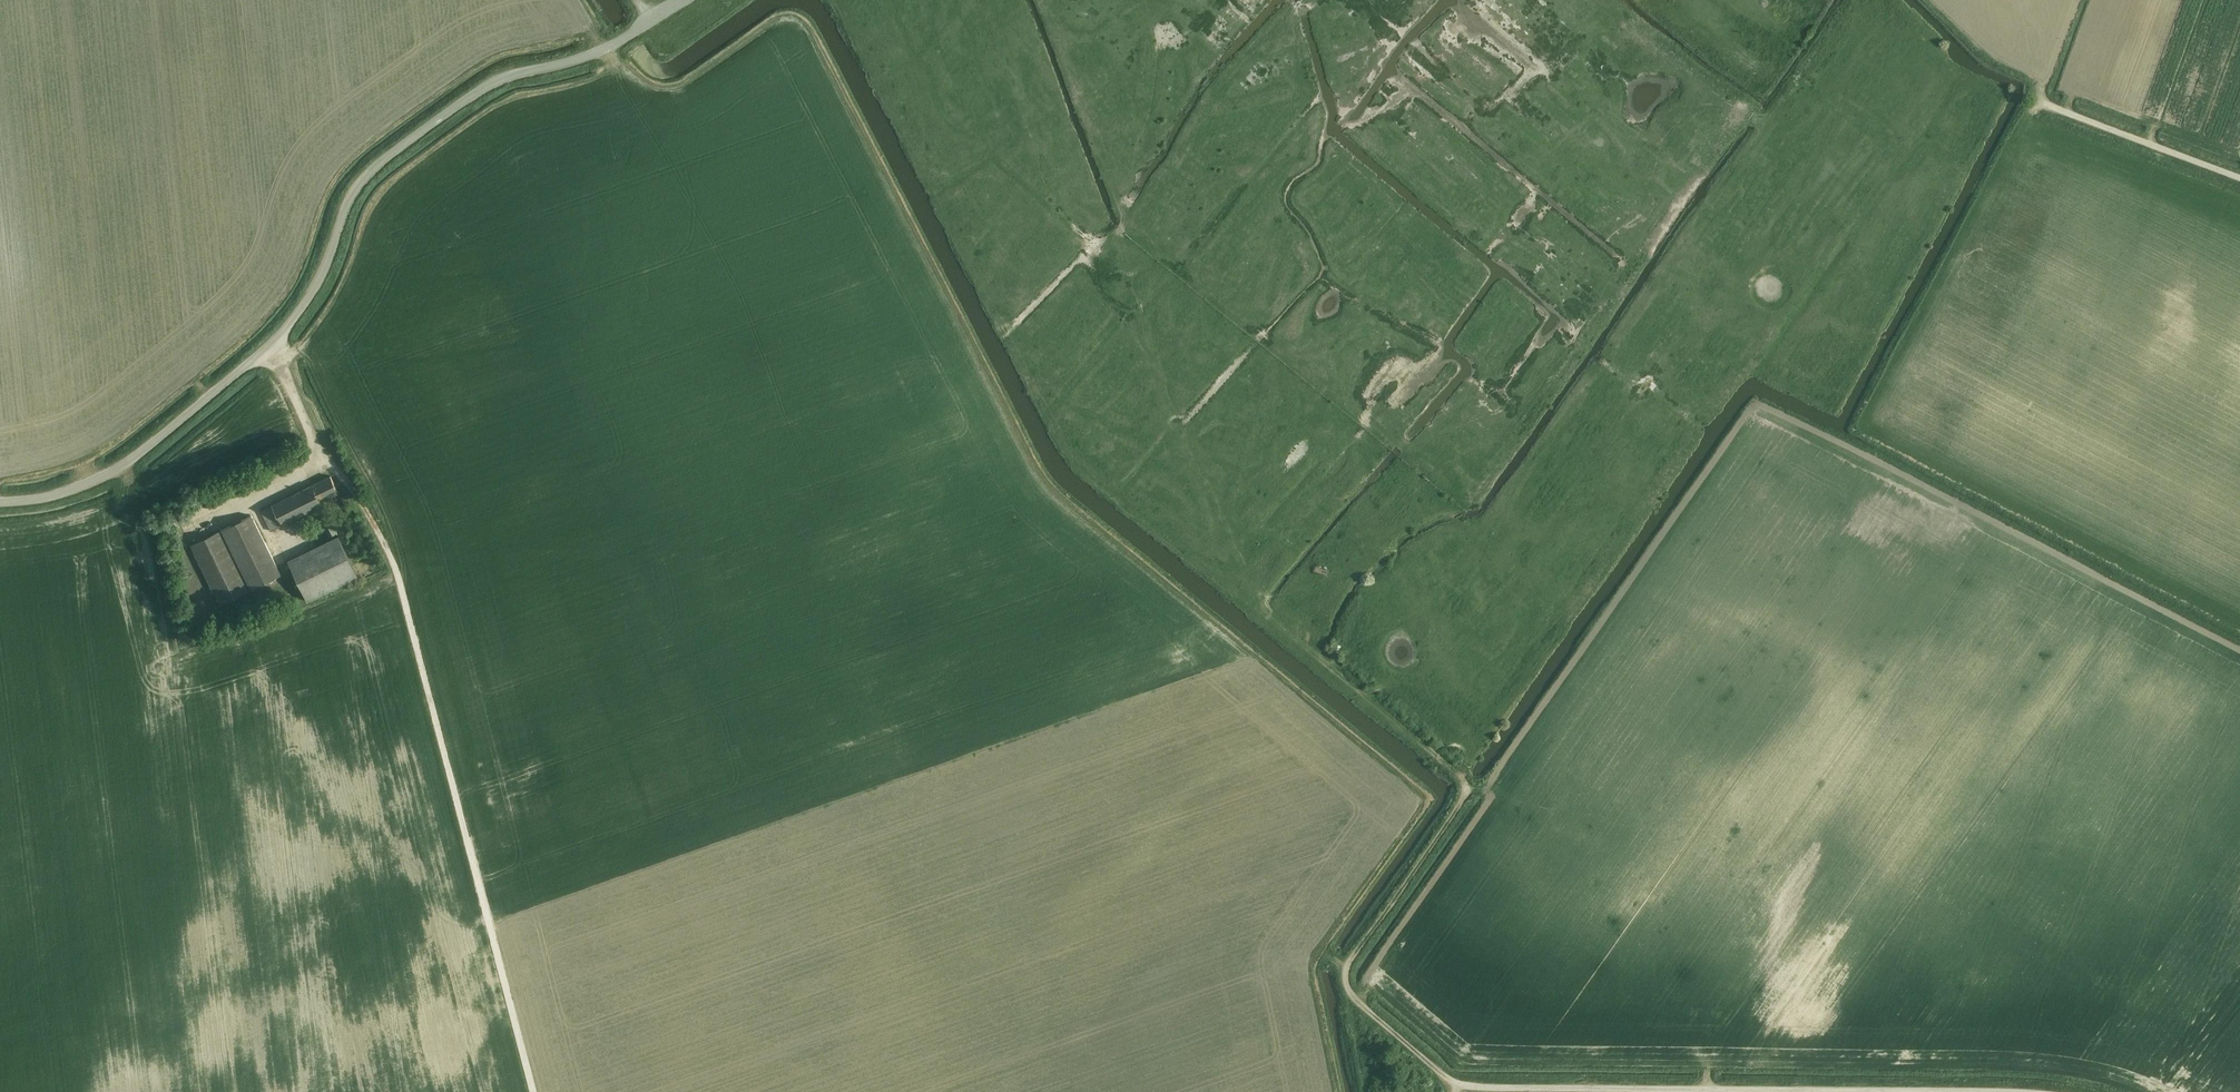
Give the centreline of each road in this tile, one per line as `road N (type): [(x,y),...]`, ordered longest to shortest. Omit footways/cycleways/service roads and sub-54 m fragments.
road 1 (unclassified): [(0,502),(51,497),(103,479),(277,346),(320,286),(348,202),(373,169),(507,78),(611,48),(688,0)]
road 2 (track): [(1303,649),(1468,784),(1468,797),(1356,956),(1349,984),(1458,1086)]
road 3 (unclassified): [(1458,1086),(1930,1091)]
road 4 (unclassified): [(2239,178),(2039,101)]

